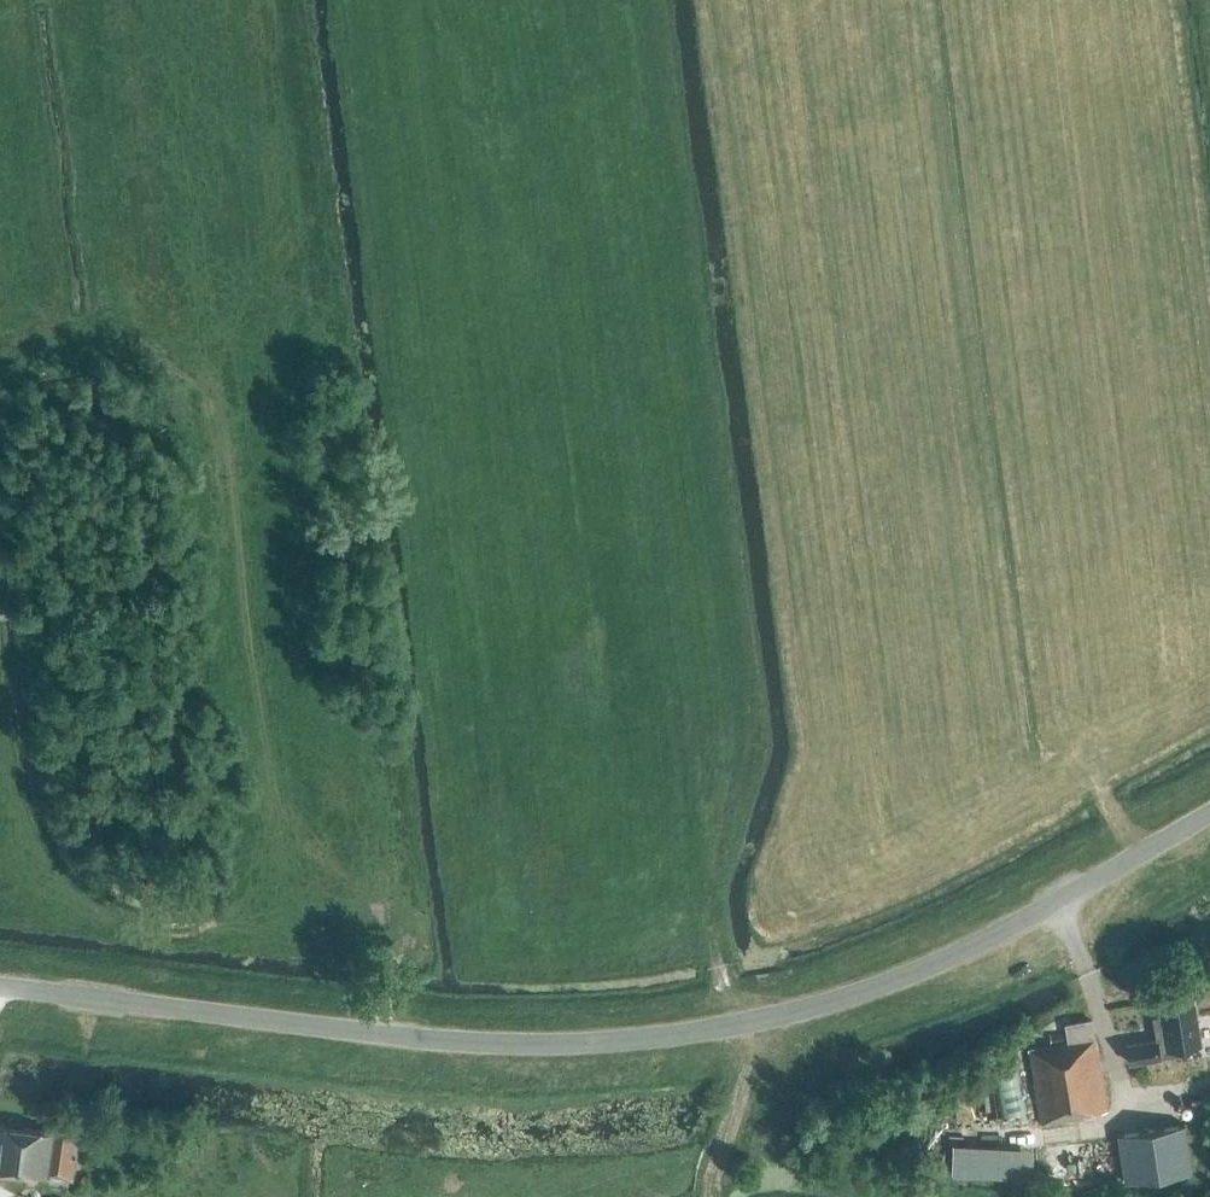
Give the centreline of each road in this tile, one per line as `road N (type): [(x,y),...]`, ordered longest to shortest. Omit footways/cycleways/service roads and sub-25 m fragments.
road 1 (unclassified): [(0,992),(532,1049),(710,1033),(851,994),(1001,935),(1209,813)]

